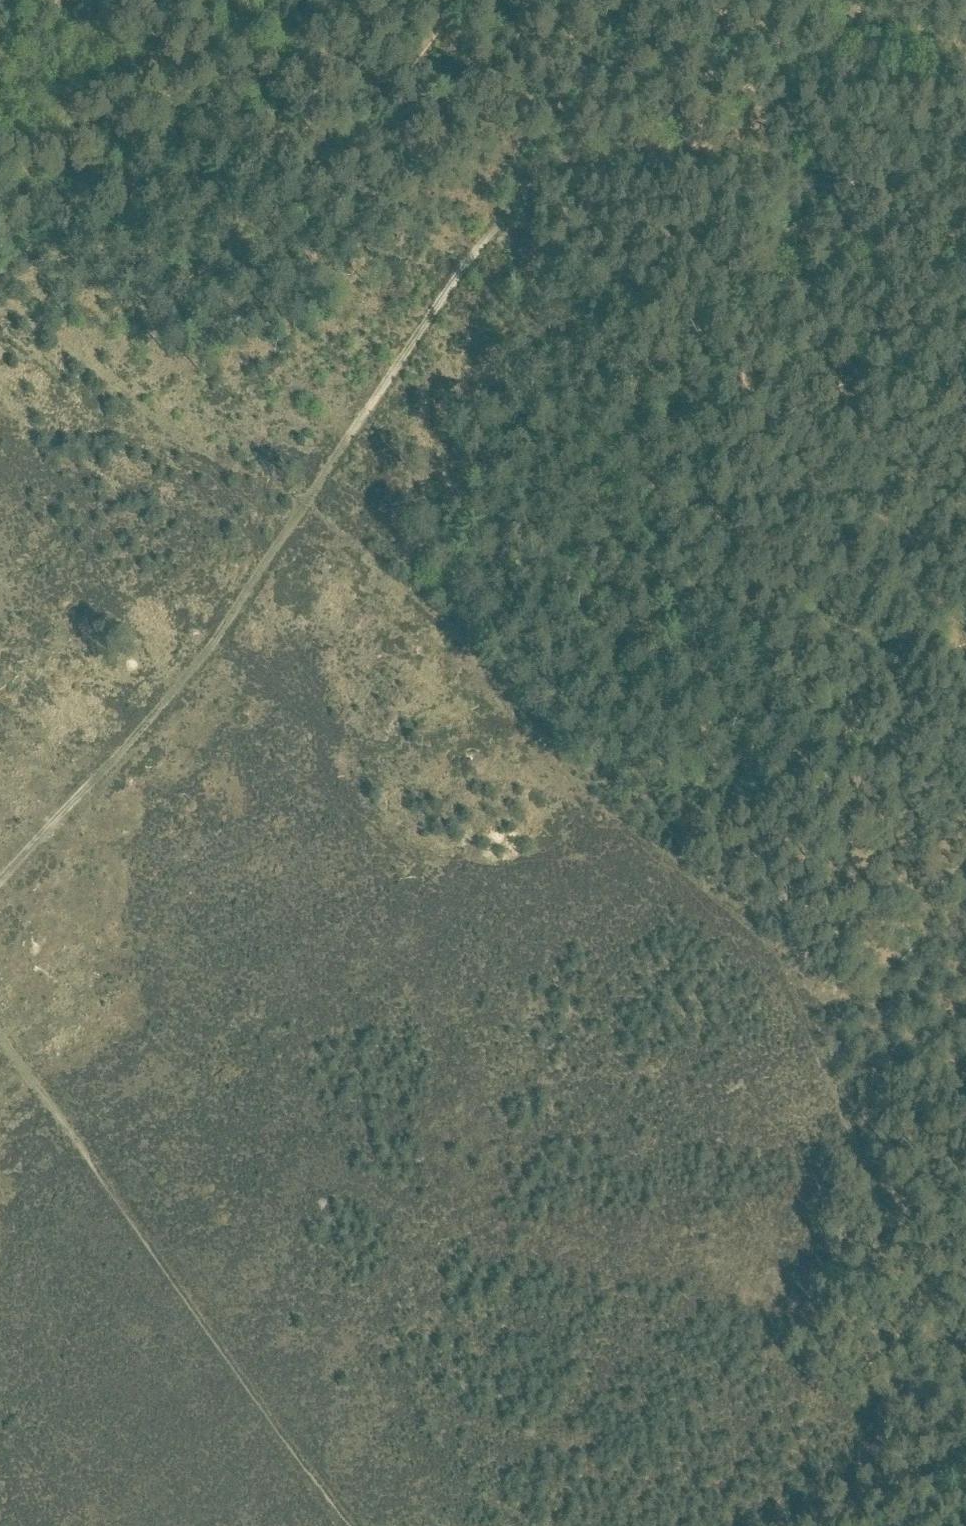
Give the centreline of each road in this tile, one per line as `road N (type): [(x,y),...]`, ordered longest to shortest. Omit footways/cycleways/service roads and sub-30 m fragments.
road 1 (track): [(0,884),(146,731),(462,272),(528,198),(559,182),(679,162),(738,139),(846,33)]
road 2 (track): [(0,1037),(347,1525)]
road 3 (track): [(965,64),(854,23),(827,0)]

